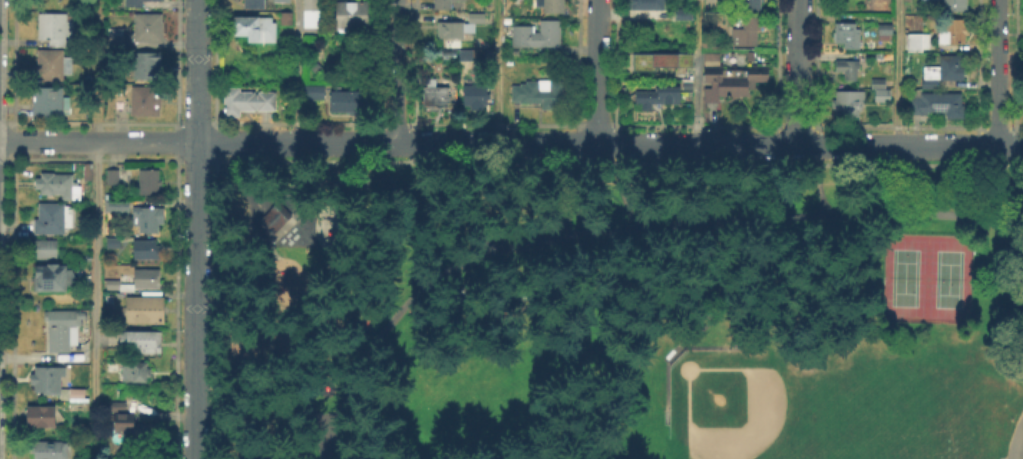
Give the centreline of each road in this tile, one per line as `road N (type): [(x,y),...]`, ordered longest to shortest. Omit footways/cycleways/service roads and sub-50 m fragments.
road 1 (residential): [(1022,147),(394,143)]
road 2 (residential): [(198,0),(195,458)]
road 3 (residential): [(394,143),(0,141)]
road 4 (residential): [(998,147),(999,0)]
road 5 (residential): [(800,146),(799,0)]
road 6 (residential): [(598,144),(598,0)]
road 7 (residential): [(394,143),(396,0)]

